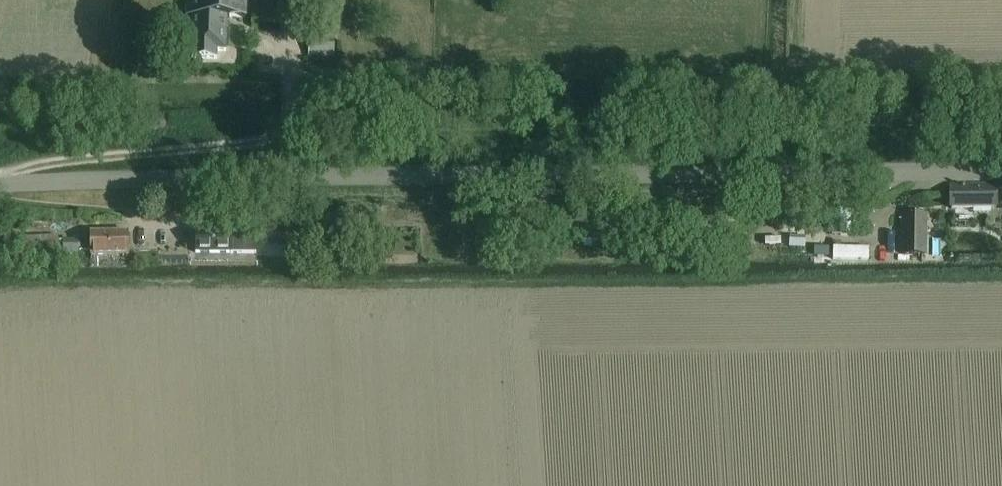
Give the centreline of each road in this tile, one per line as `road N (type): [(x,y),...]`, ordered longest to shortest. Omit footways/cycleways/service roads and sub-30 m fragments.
road 1 (tertiary): [(0,183),(1001,168)]
road 2 (track): [(0,137),(1001,126)]
road 3 (track): [(800,0),(796,76),(1001,73)]

